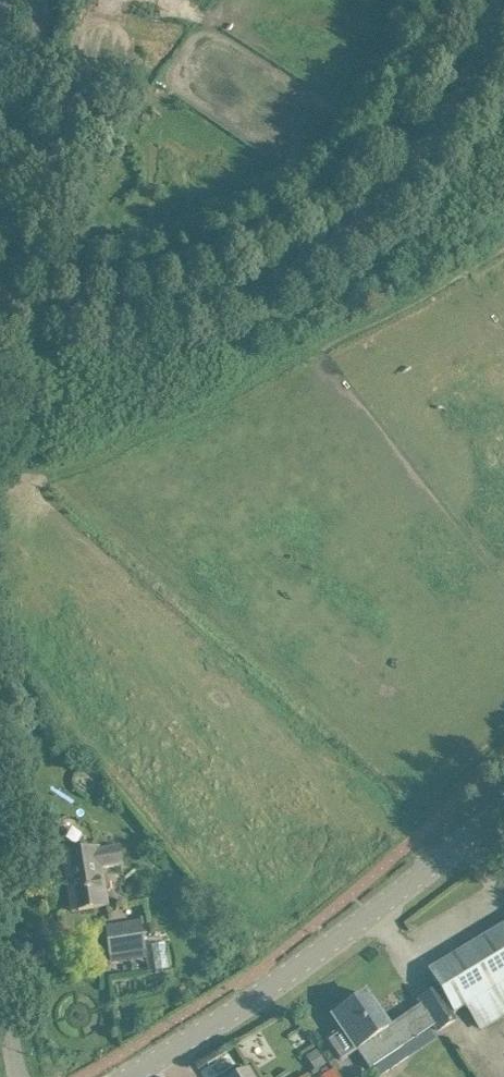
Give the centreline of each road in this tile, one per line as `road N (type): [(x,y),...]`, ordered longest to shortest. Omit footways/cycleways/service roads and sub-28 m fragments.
road 1 (tertiary): [(126,1076),(255,998),(386,902),(503,798)]
road 2 (unclassified): [(0,279),(53,0)]
road 3 (unclassified): [(19,1076),(0,958)]

